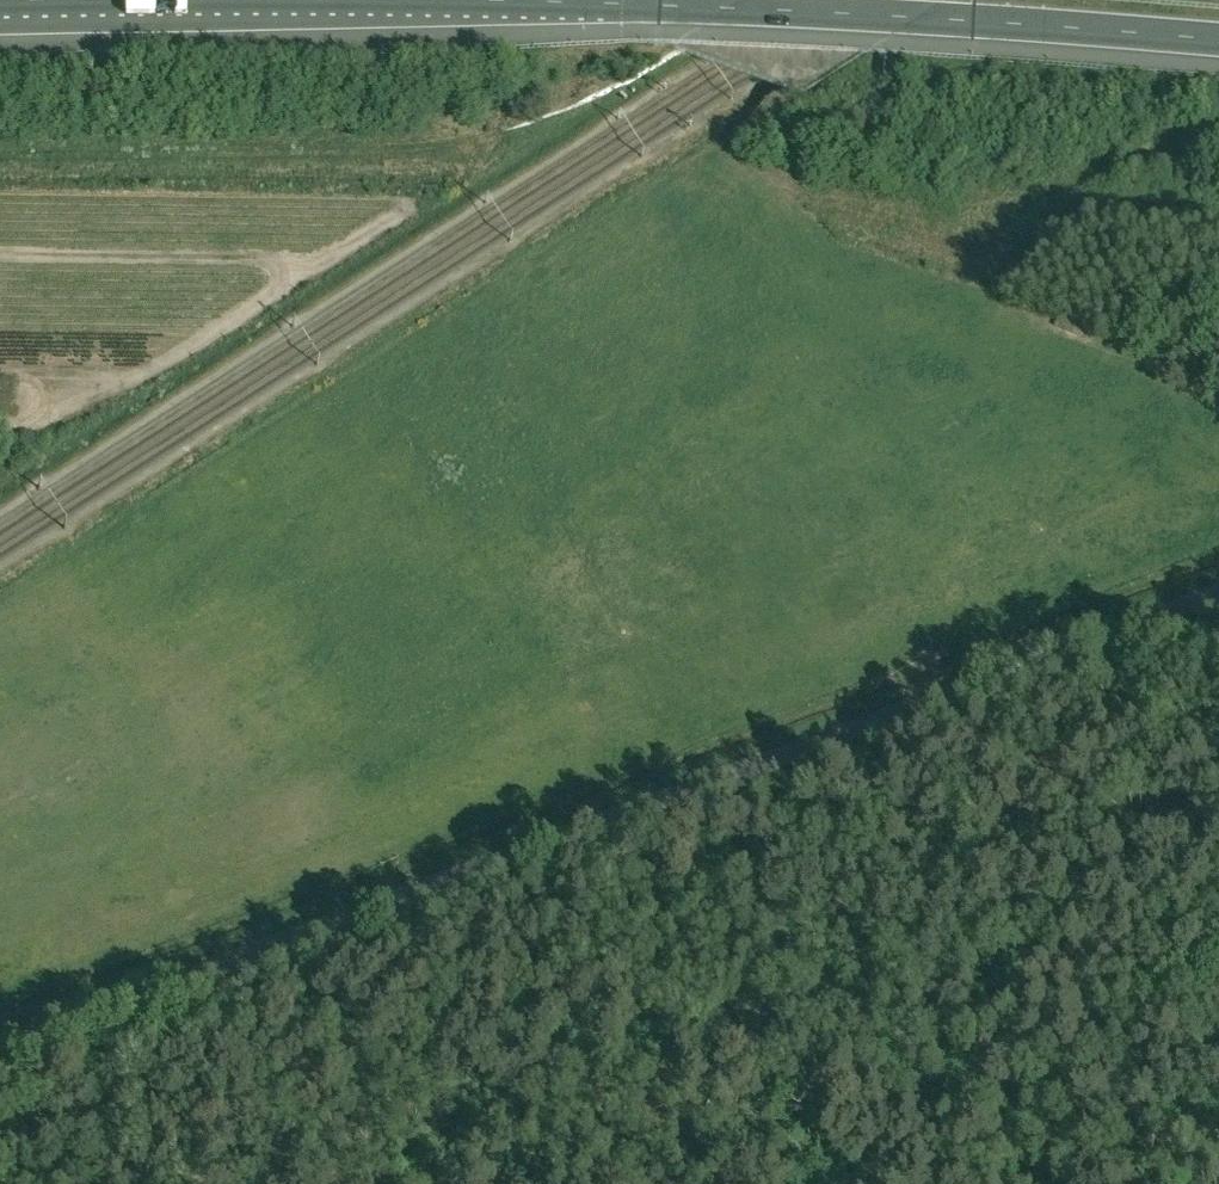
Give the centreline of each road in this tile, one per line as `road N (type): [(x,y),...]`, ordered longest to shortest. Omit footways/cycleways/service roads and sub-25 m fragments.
road 1 (unclassified): [(1218,593),(0,1043)]
road 2 (motorway): [(520,0),(1218,37)]

